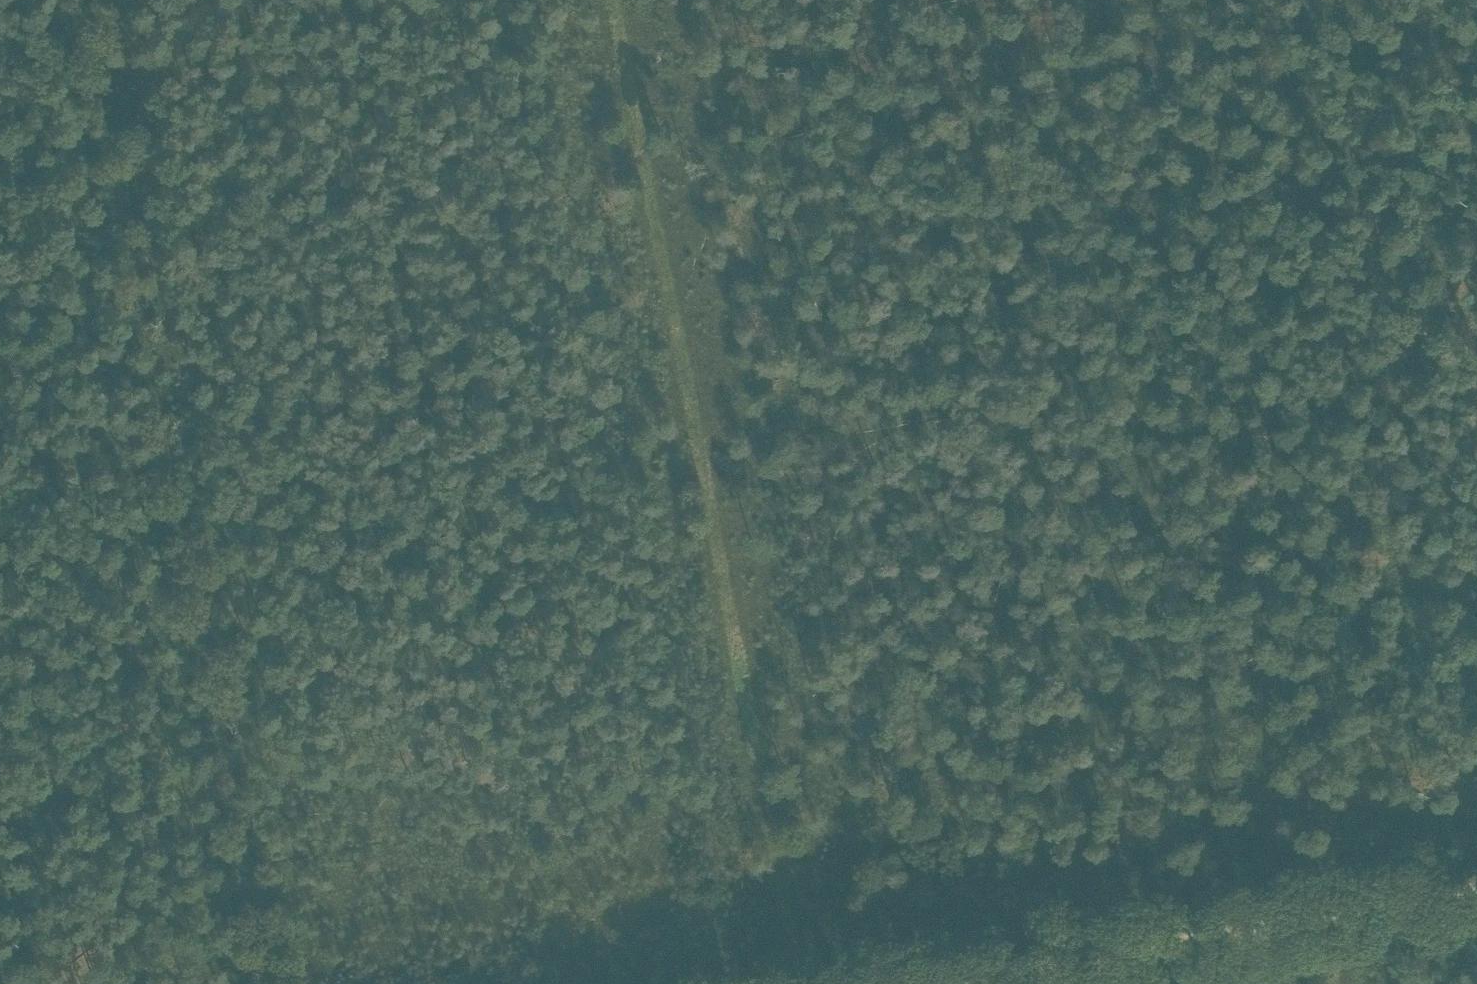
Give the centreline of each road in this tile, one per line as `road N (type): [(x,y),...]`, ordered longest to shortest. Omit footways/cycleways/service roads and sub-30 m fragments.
road 1 (track): [(79,0),(271,983)]
road 2 (track): [(613,0),(798,983)]
road 3 (track): [(1476,887),(922,983)]

